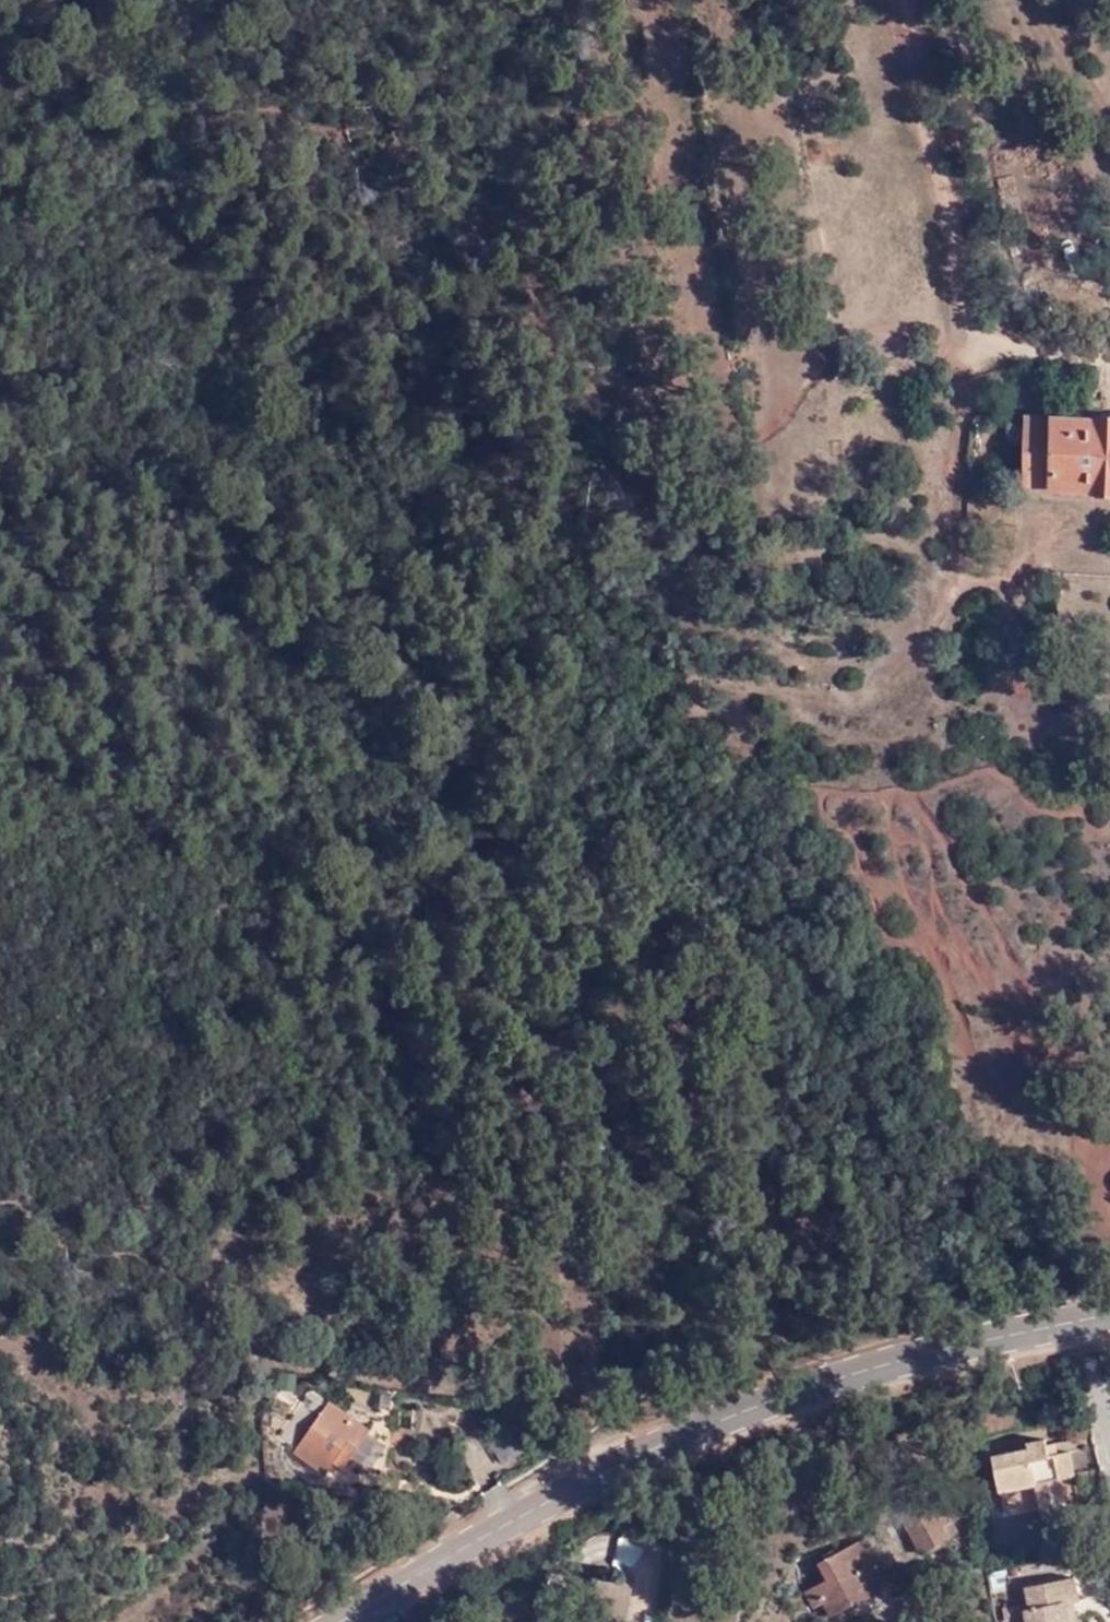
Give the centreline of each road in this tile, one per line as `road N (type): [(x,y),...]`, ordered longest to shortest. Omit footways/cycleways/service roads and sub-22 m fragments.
road 1 (tertiary): [(316,1621),(655,1439),(830,1371),(1109,1310)]
road 2 (track): [(1109,358),(988,311),(937,102),(923,0)]
road 3 (track): [(654,0),(697,430)]

